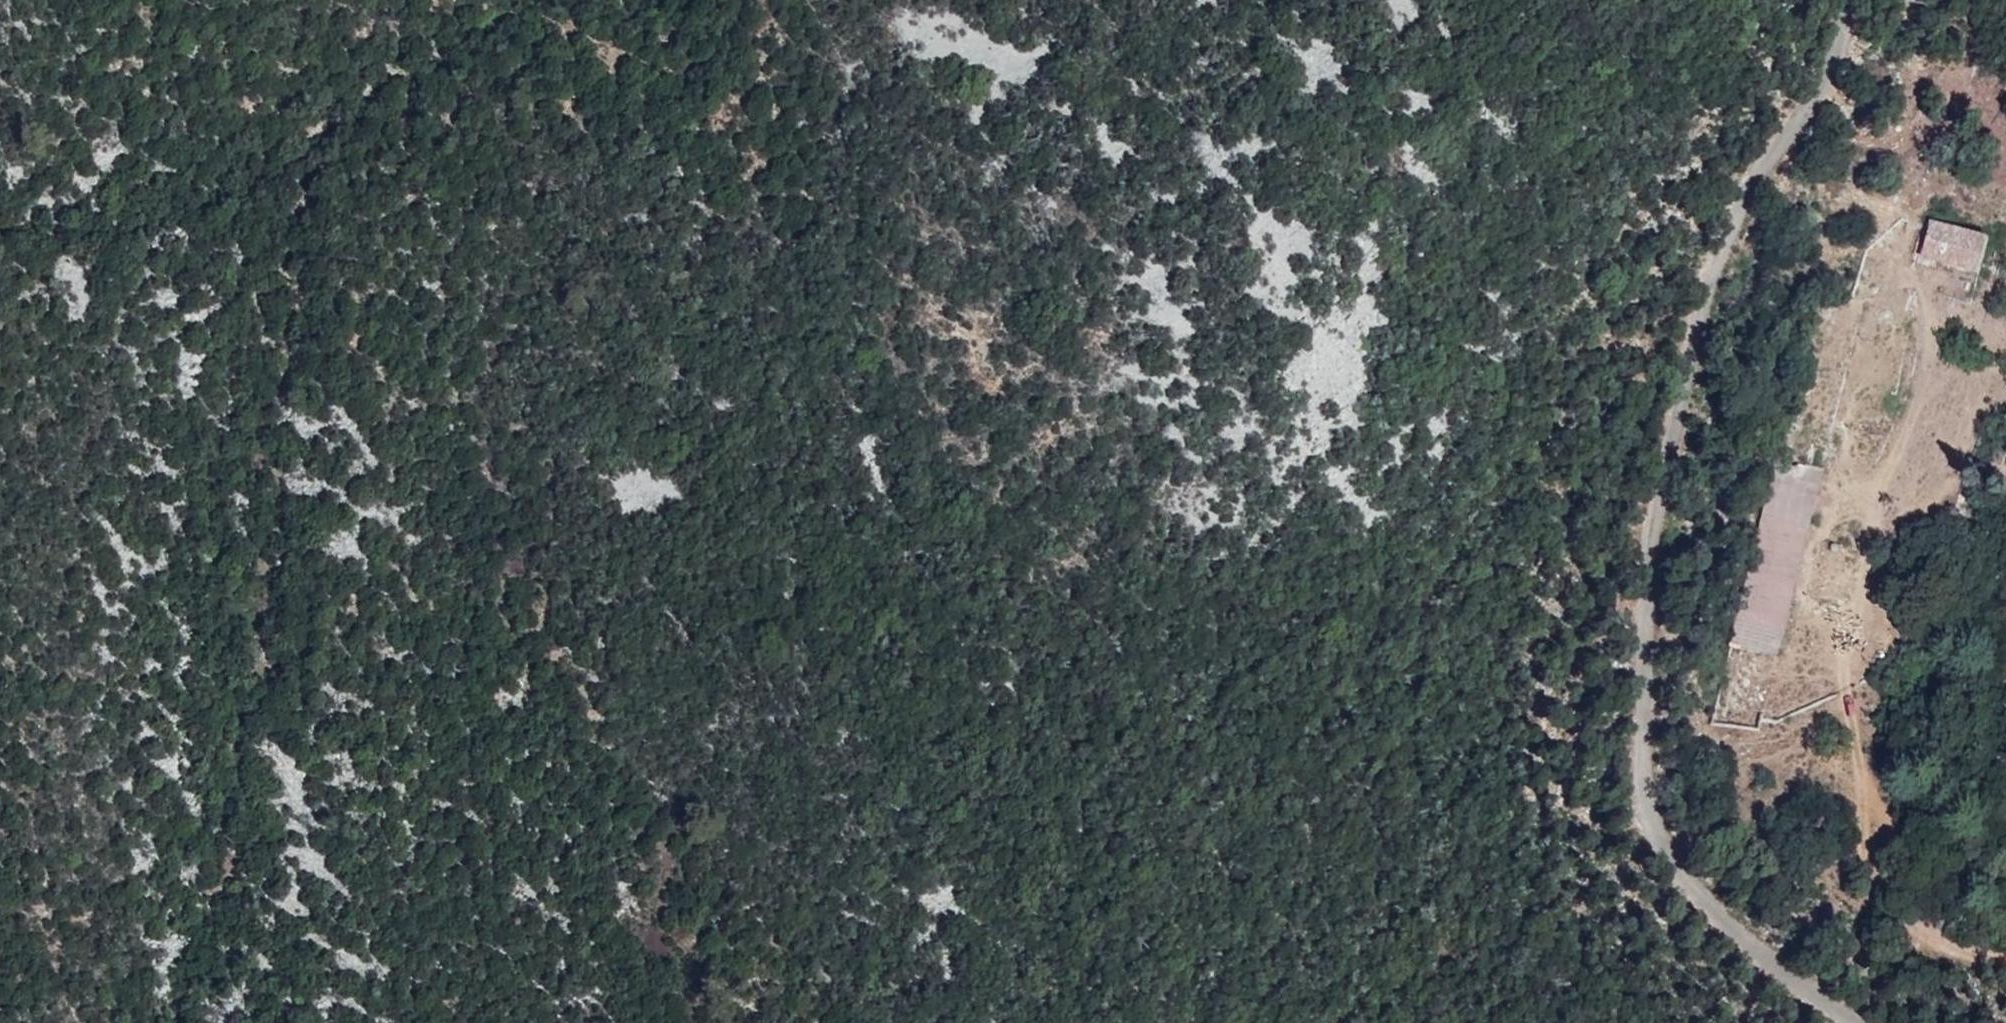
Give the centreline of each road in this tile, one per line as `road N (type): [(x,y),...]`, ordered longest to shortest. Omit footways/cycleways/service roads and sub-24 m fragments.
road 1 (unclassified): [(1846,0),(1840,56),(1735,225),(1689,342),(1660,480),(1648,690),(1653,829),(1687,885),(1862,1022)]

